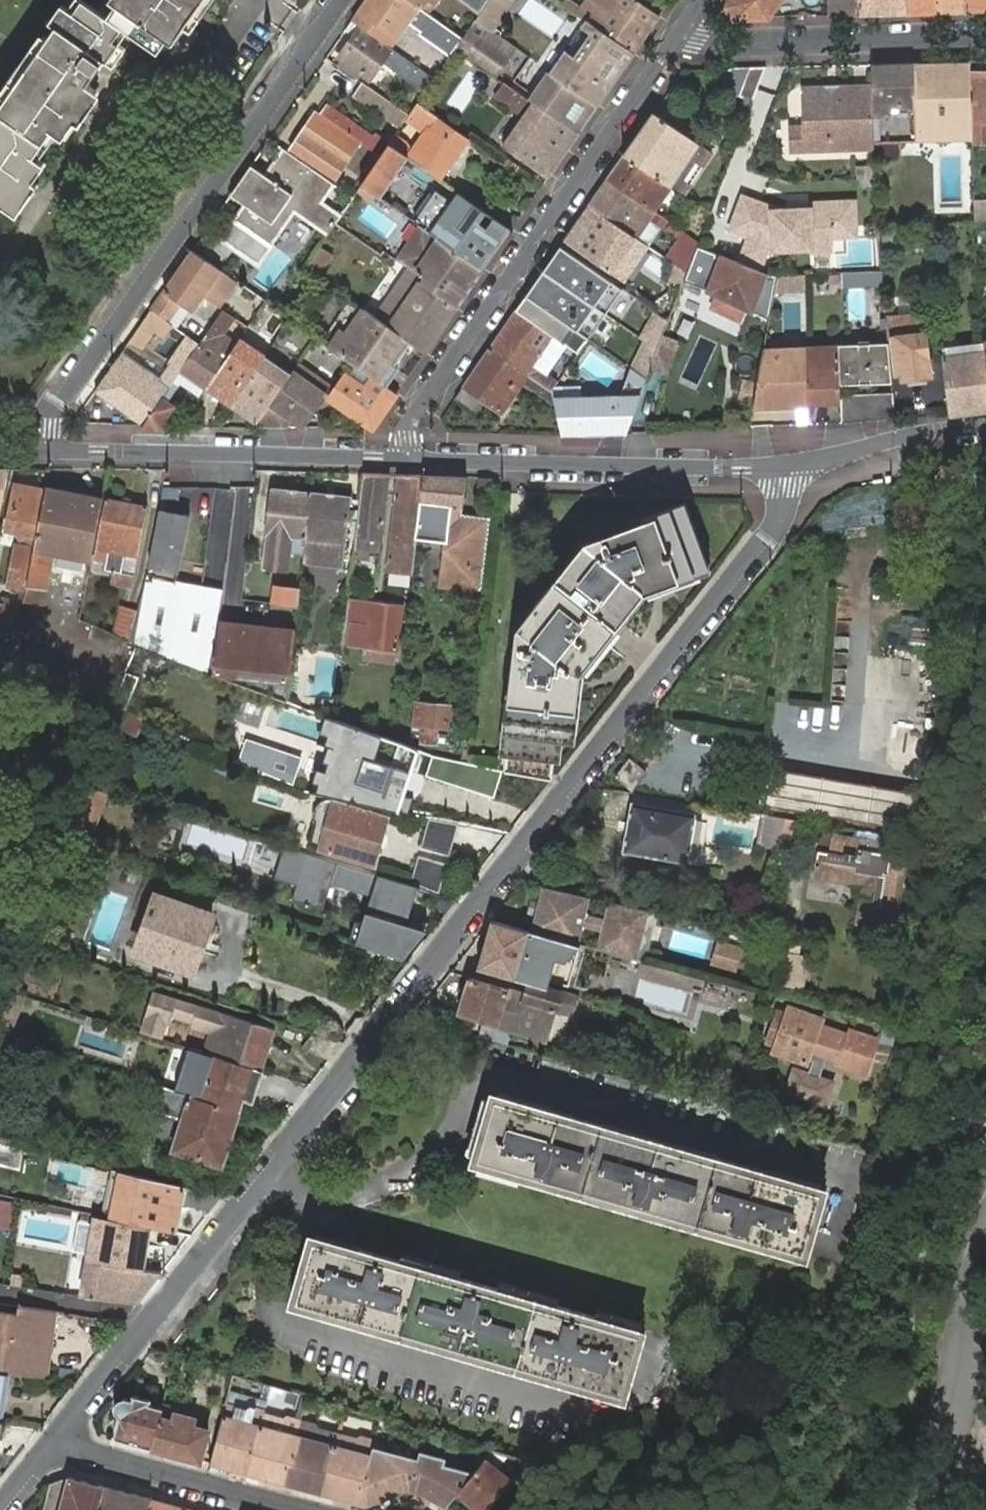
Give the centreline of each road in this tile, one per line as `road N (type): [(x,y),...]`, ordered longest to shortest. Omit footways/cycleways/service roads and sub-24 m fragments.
road 1 (residential): [(794,467),(773,534),(56,1439)]
road 2 (residential): [(338,0),(48,424),(48,451)]
road 3 (residential): [(682,30),(448,364),(408,428),(405,457)]
road 4 (residential): [(405,457),(794,467)]
road 5 (residential): [(48,451),(405,457)]
road 6 (residential): [(985,33),(726,42),(682,30)]
road 7 (residential): [(56,1439),(96,1458),(294,1509)]
road 8 (residential): [(794,467),(889,440),(985,428)]

